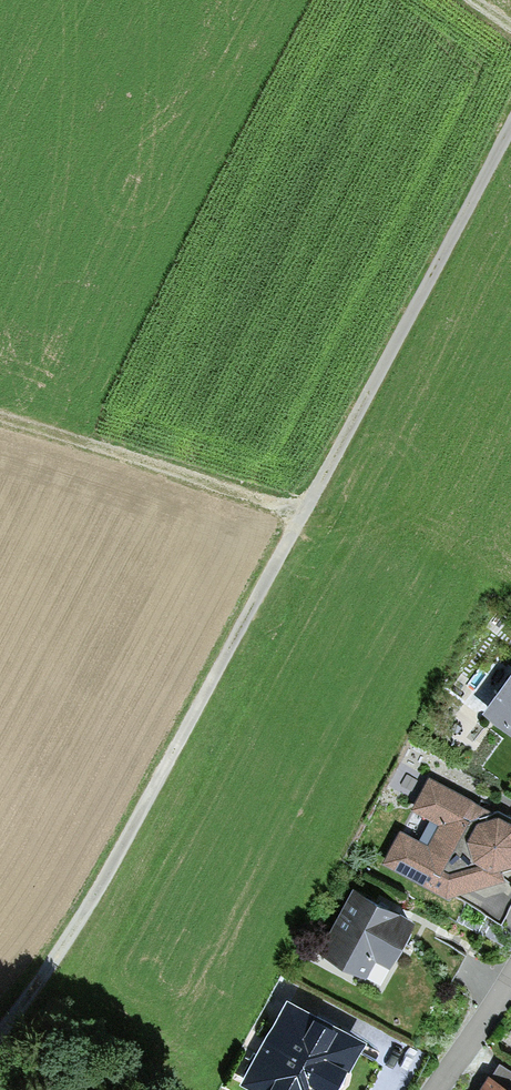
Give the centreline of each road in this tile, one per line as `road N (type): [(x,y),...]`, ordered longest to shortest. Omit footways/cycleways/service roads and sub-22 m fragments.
road 1 (track): [(0,1021),(73,932),(510,117)]
road 2 (track): [(298,514),(0,419)]
road 3 (residential): [(437,1089),(510,973)]

